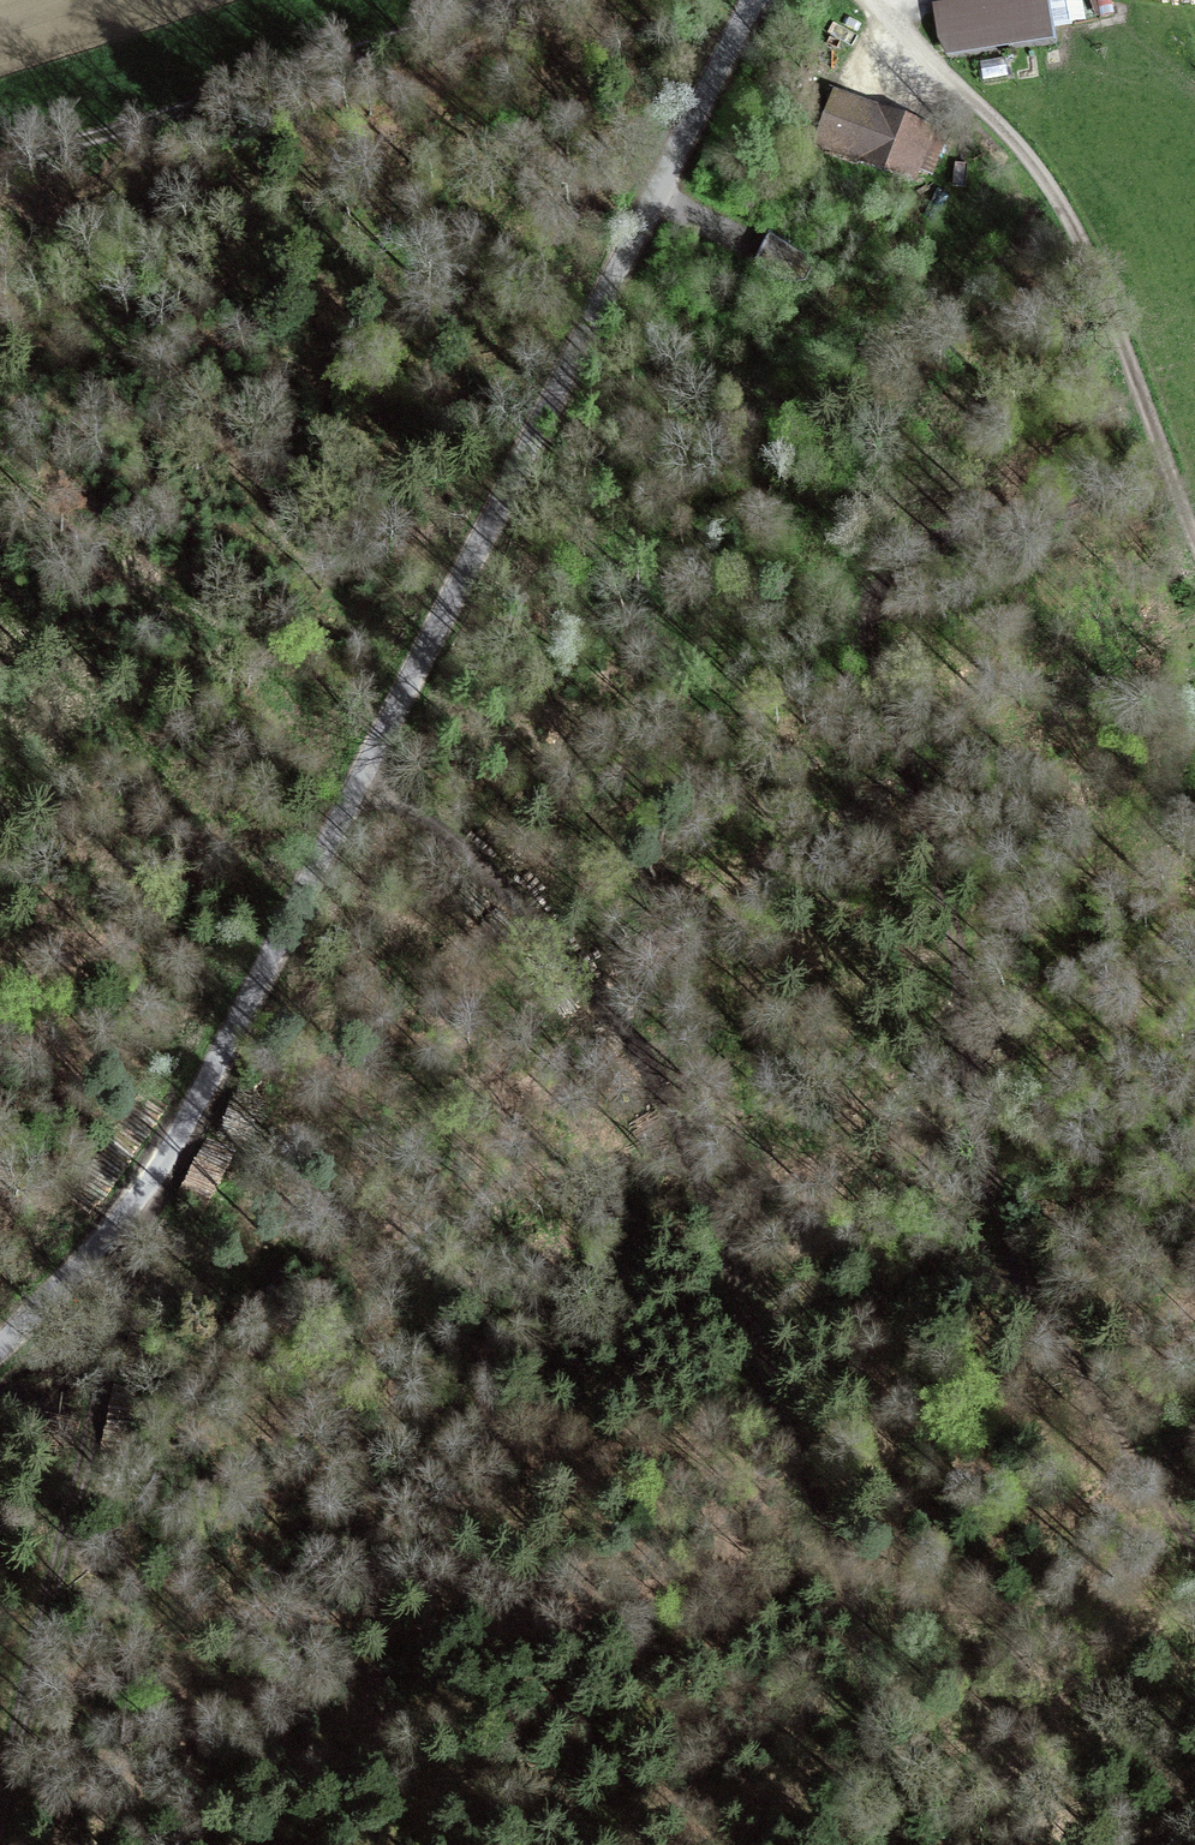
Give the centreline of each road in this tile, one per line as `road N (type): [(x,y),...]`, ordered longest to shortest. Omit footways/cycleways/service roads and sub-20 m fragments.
road 1 (unclassified): [(0,1346),(99,1247),(186,1124),(703,101)]
road 2 (track): [(1169,478),(921,548),(875,588),(868,614),(942,876),(978,1124),(1003,1227),(1060,1342),(1194,1539)]
road 3 (track): [(892,1844),(848,1594),(733,1253),(672,1107),(613,1014),(505,890),(412,808),(360,777)]
road 4 (track): [(99,1247),(116,1315),(0,1813)]
road 5 (track): [(868,0),(1050,191),(1091,273),(1169,478)]
road 6 (track): [(0,150),(99,137),(506,0)]

